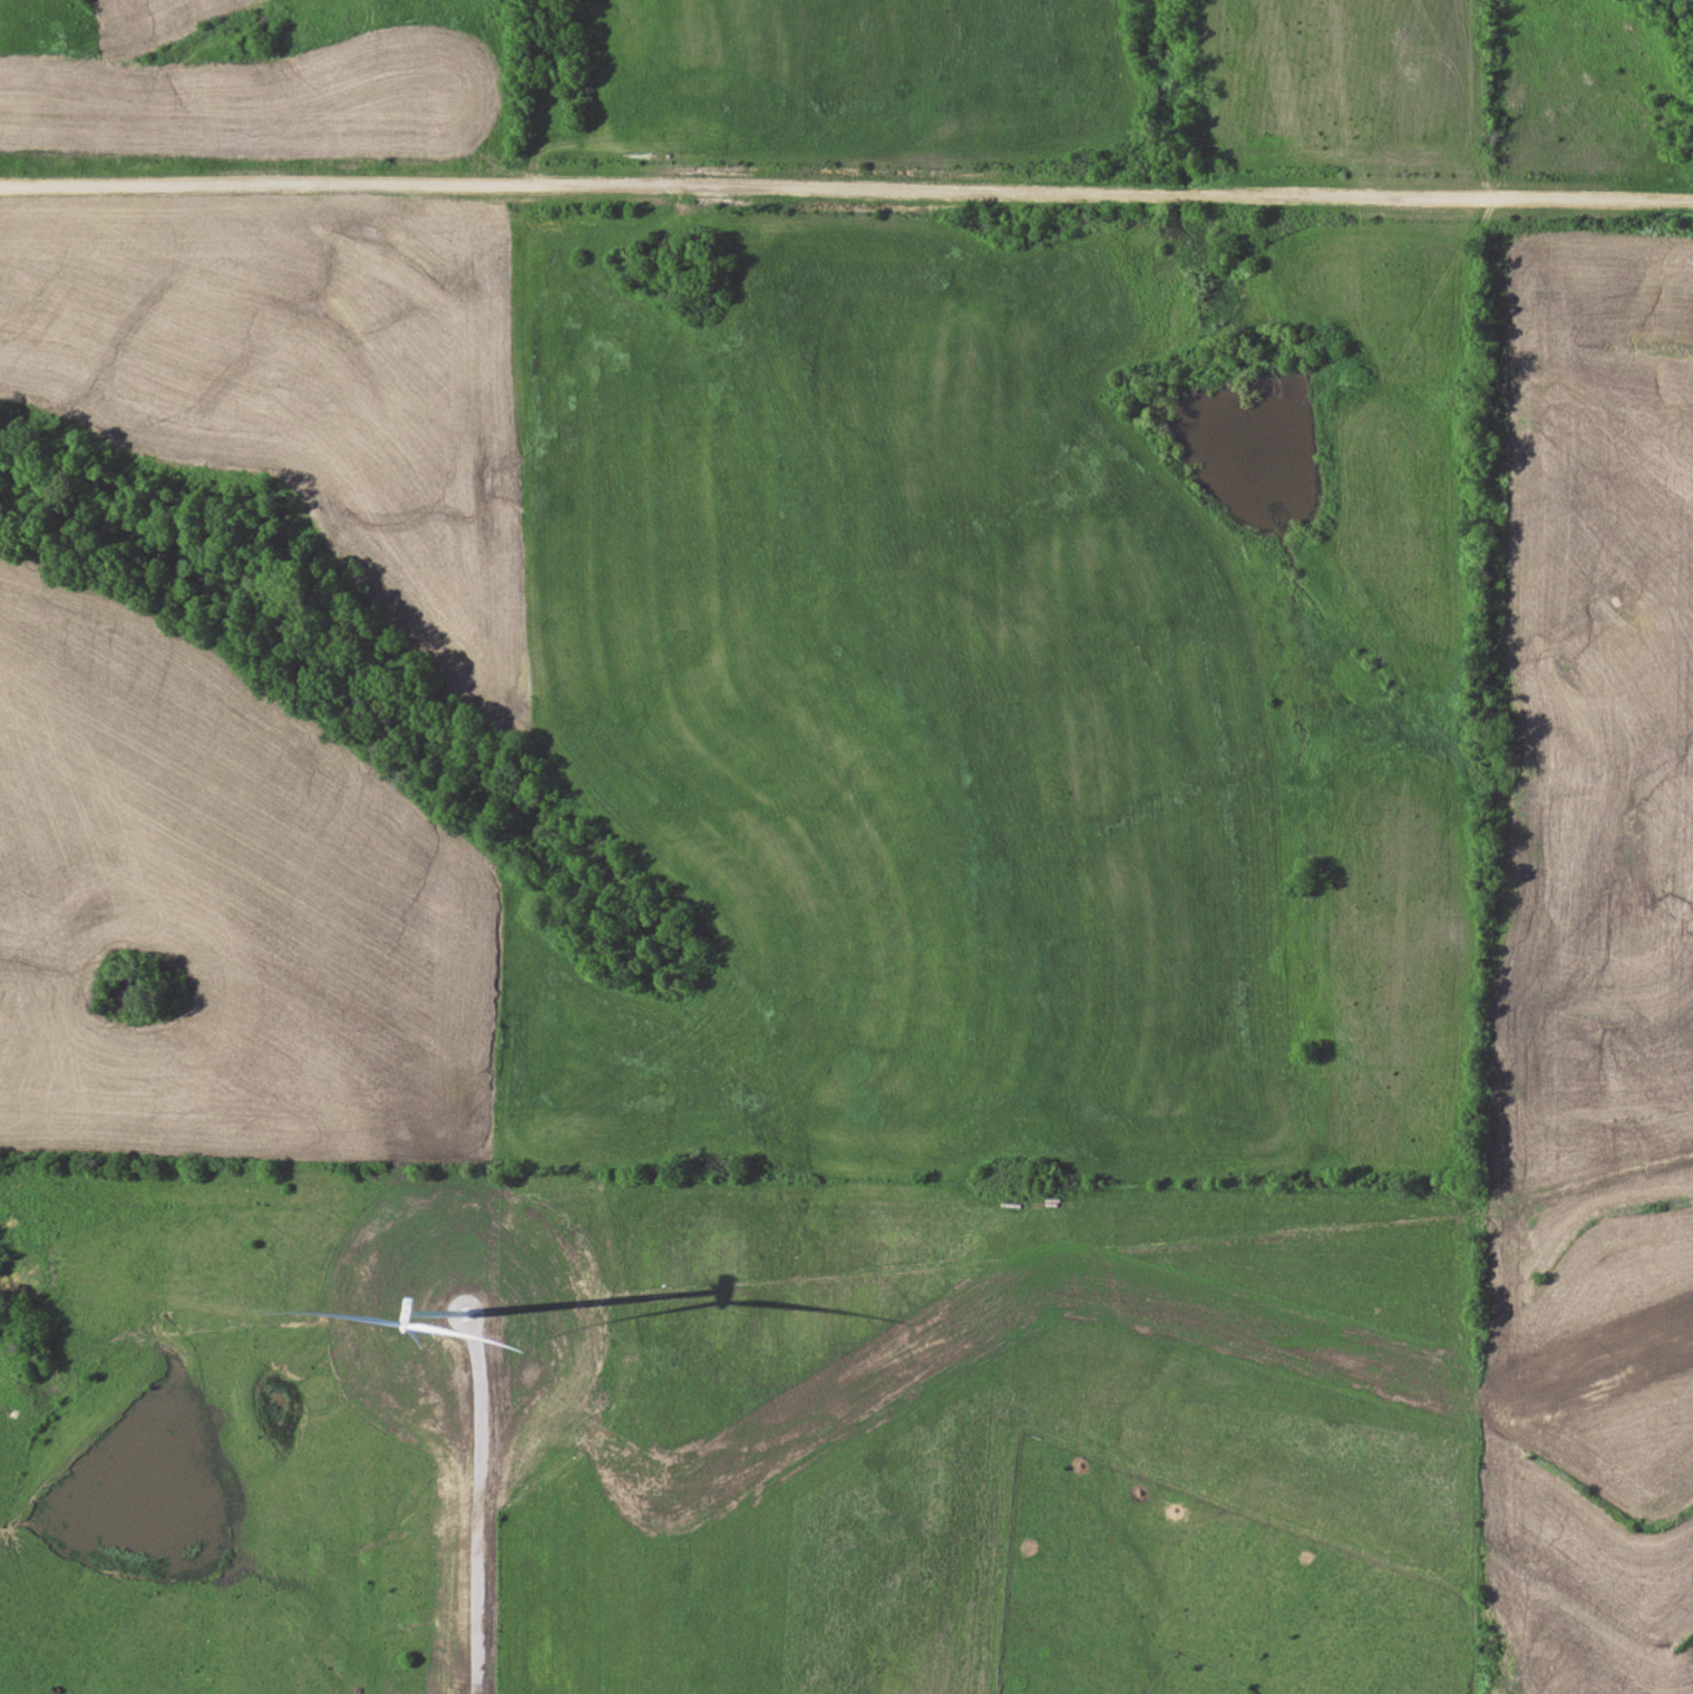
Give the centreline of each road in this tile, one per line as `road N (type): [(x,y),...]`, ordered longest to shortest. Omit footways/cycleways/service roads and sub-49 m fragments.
road 1 (residential): [(1692,207),(0,182)]

